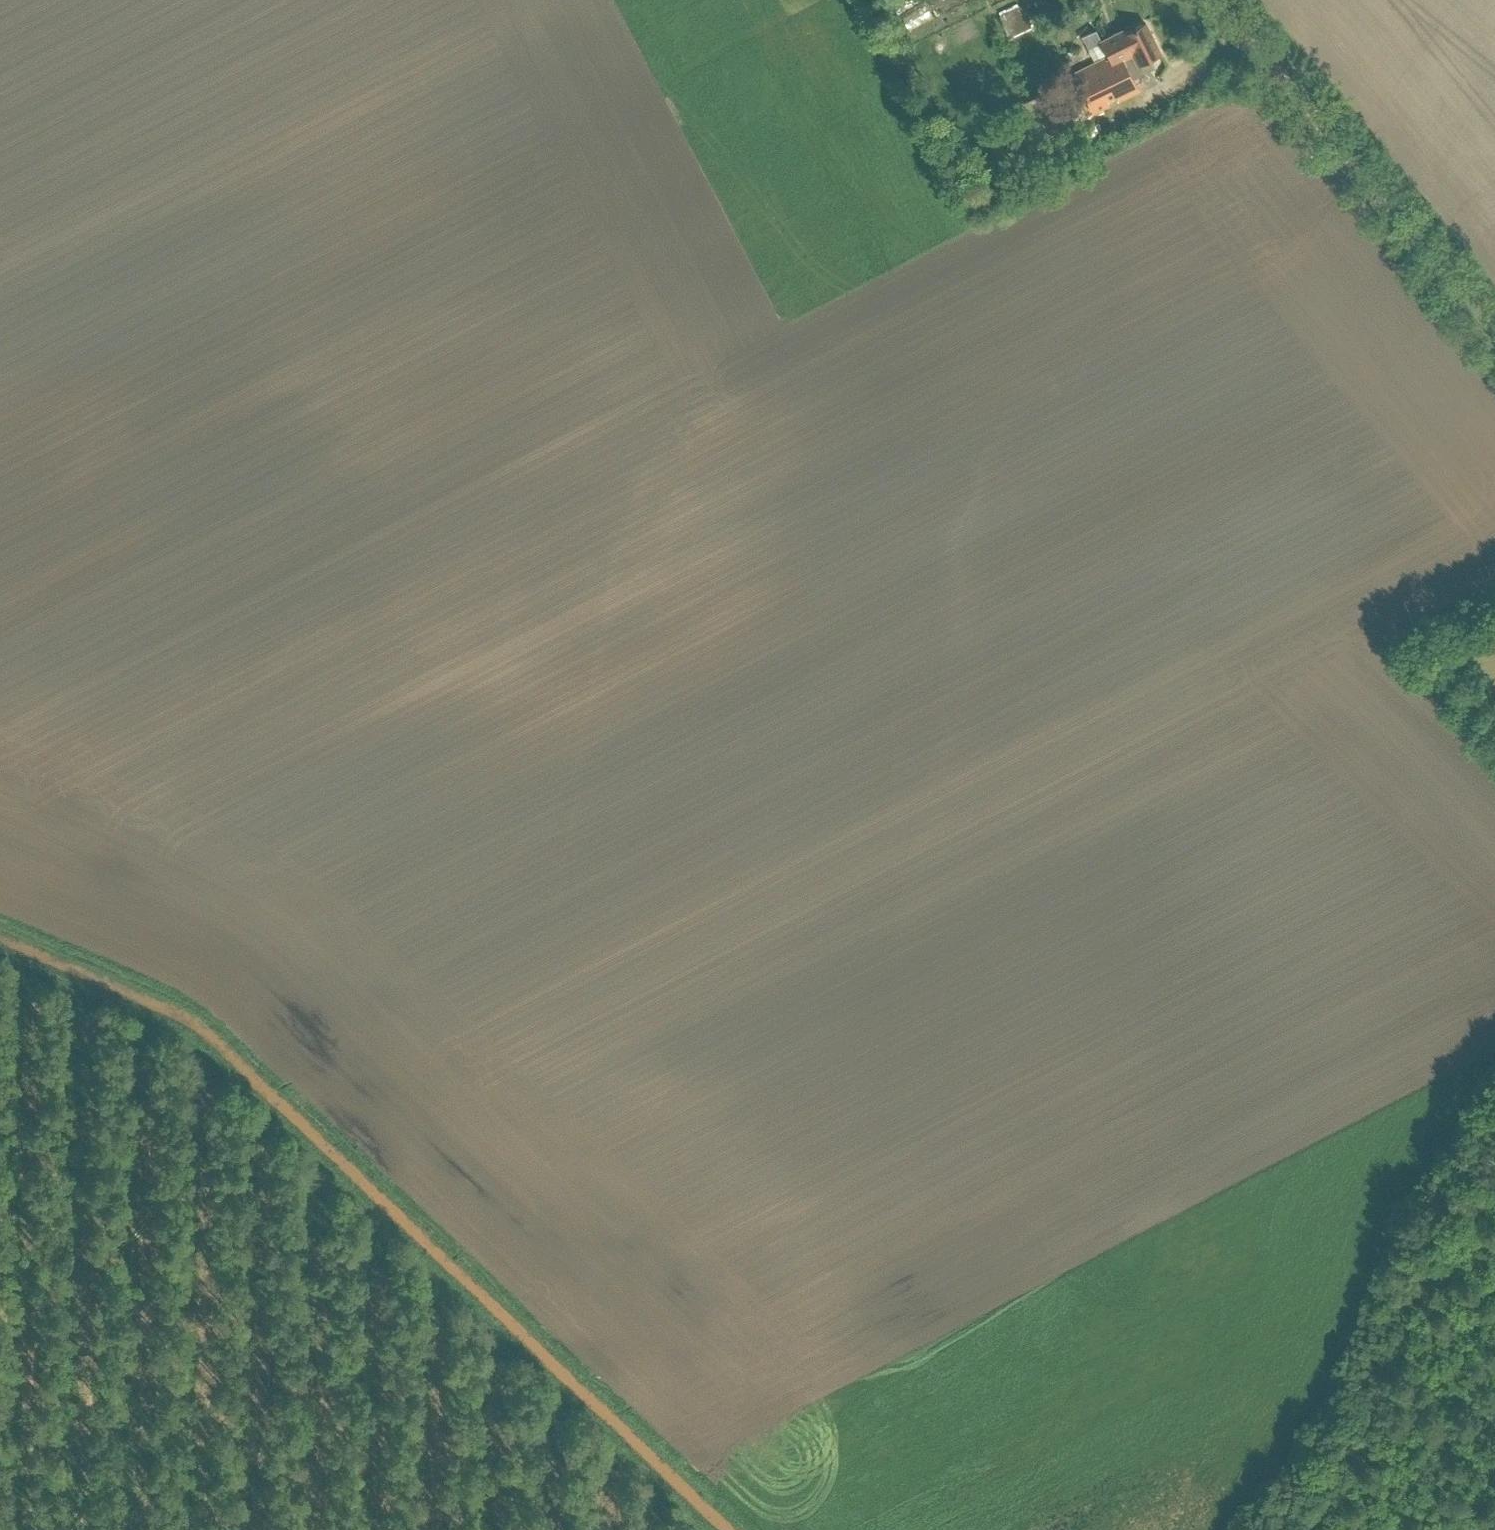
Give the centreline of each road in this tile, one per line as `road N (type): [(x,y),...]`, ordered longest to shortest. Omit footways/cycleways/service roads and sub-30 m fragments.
road 1 (track): [(707,1529),(207,1052),(0,955)]
road 2 (unclassified): [(1494,334),(1208,0)]

